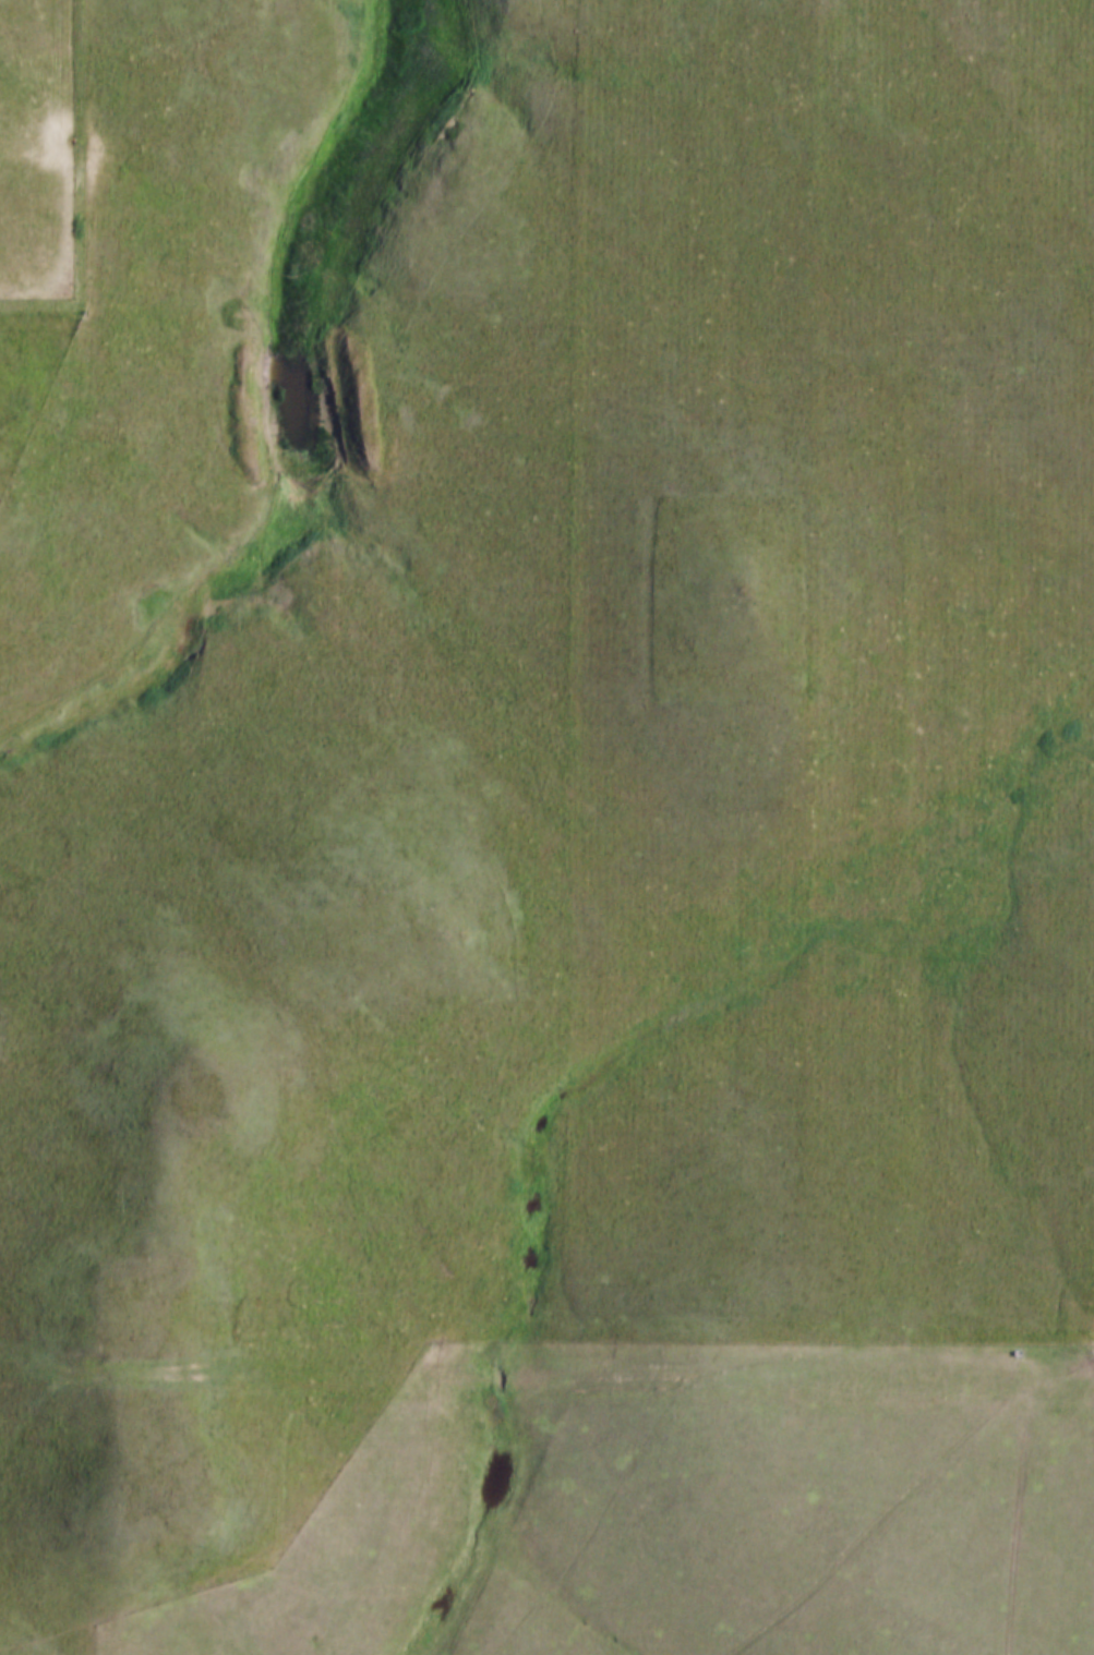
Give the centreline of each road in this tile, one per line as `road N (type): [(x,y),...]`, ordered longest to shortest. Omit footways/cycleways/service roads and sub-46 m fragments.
road 1 (track): [(752,1654),(819,1603),(1036,1390)]

